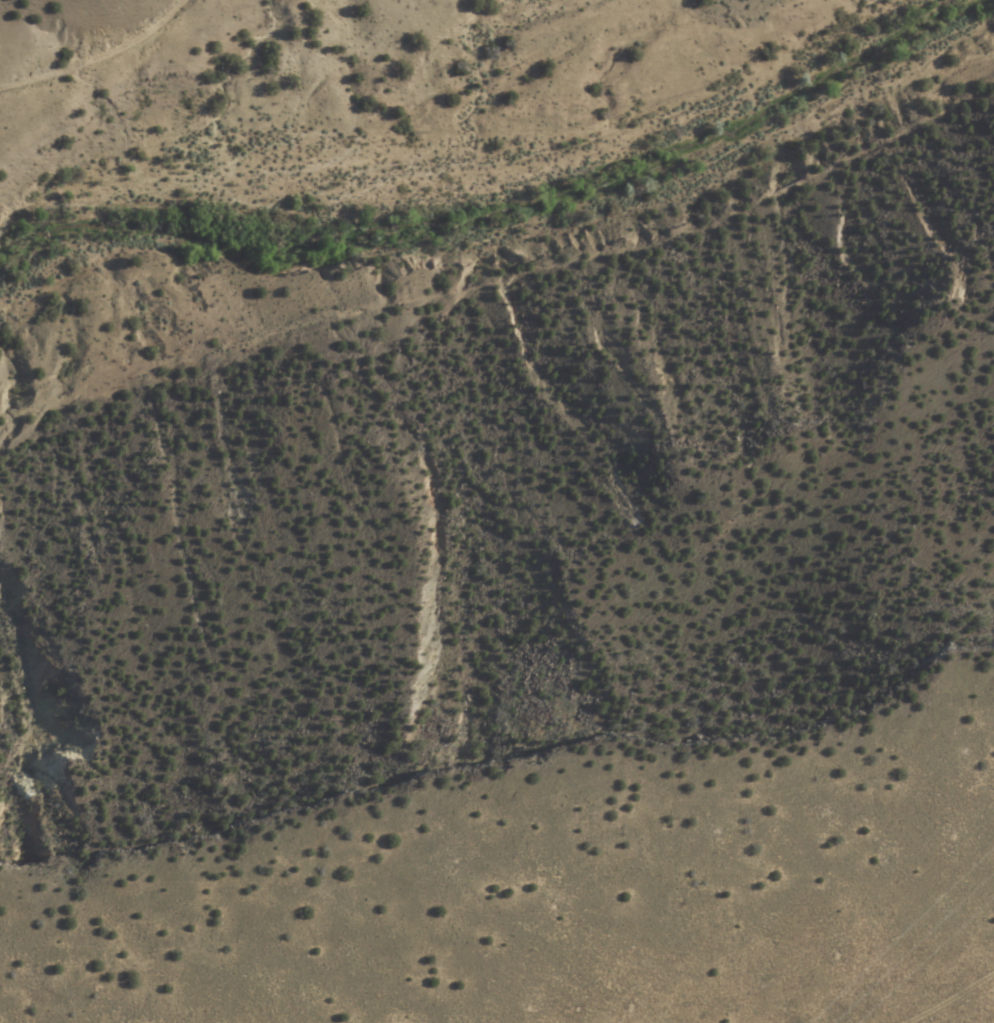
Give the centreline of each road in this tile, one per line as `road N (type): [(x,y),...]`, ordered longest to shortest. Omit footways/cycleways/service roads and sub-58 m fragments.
road 1 (track): [(0,81),(136,35),(180,0)]

